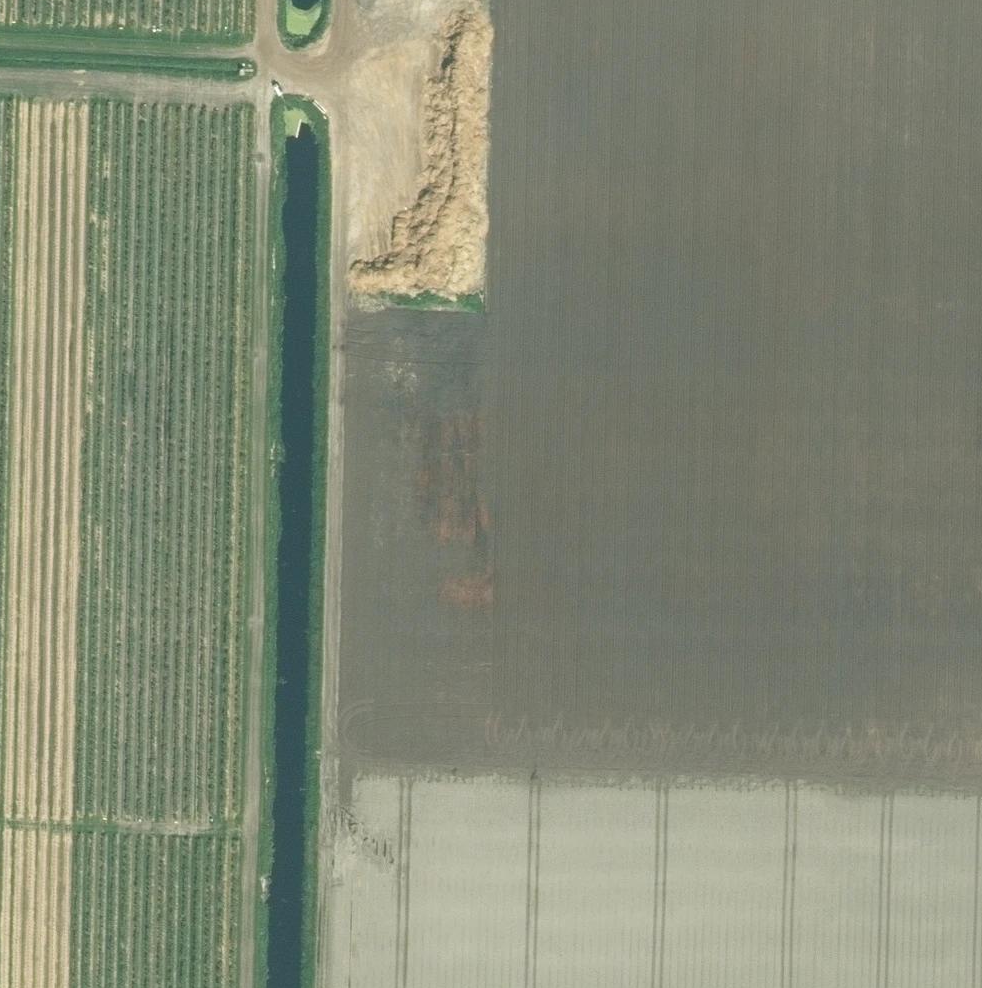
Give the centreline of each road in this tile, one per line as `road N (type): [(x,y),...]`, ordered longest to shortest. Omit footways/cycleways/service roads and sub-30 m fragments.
road 1 (track): [(263,0),(262,38),(274,58),(296,71),(326,66),(338,49),(344,0)]

